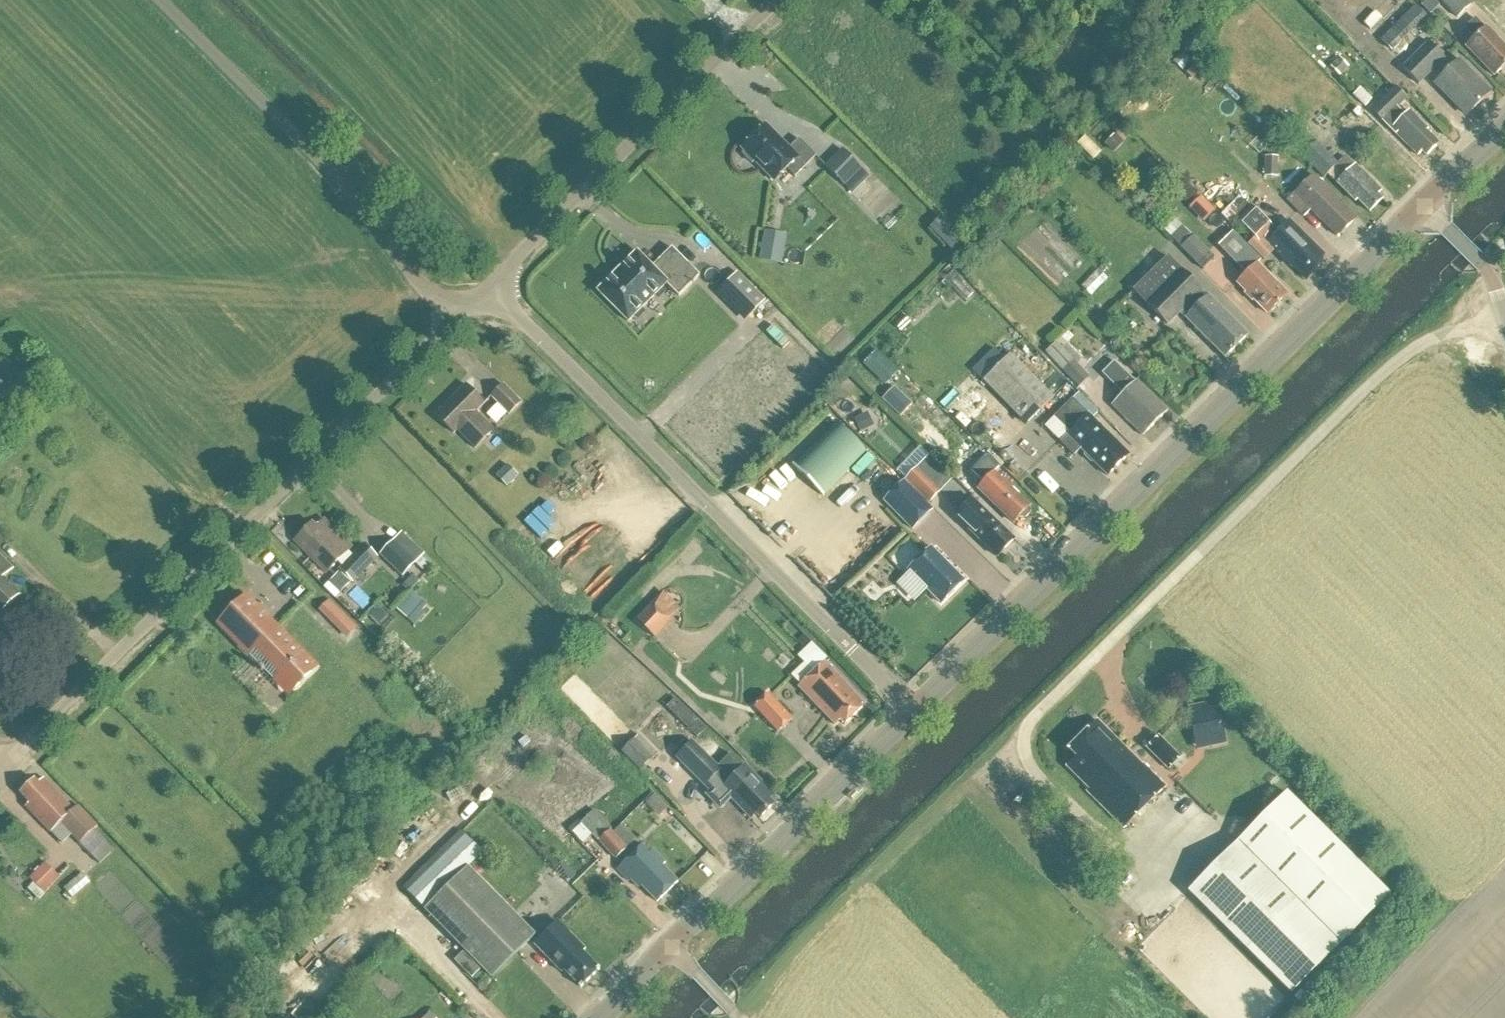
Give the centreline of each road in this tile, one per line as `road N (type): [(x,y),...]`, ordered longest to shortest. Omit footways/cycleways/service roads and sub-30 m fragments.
road 1 (residential): [(1104,852),(1037,787),(1024,764),(1022,729),(1399,357),(1504,321)]
road 2 (tertiary): [(902,706),(1419,205)]
road 3 (residential): [(0,753),(21,749),(463,311)]
road 4 (unclassified): [(902,706),(486,289)]
road 5 (unclassified): [(463,311),(426,289),(363,208),(156,0)]
road 6 (residential): [(486,289),(777,0)]
road 7 (track): [(744,1017),(782,968),(977,783),(1022,729)]
road 8 (tertiary): [(670,946),(902,706)]

